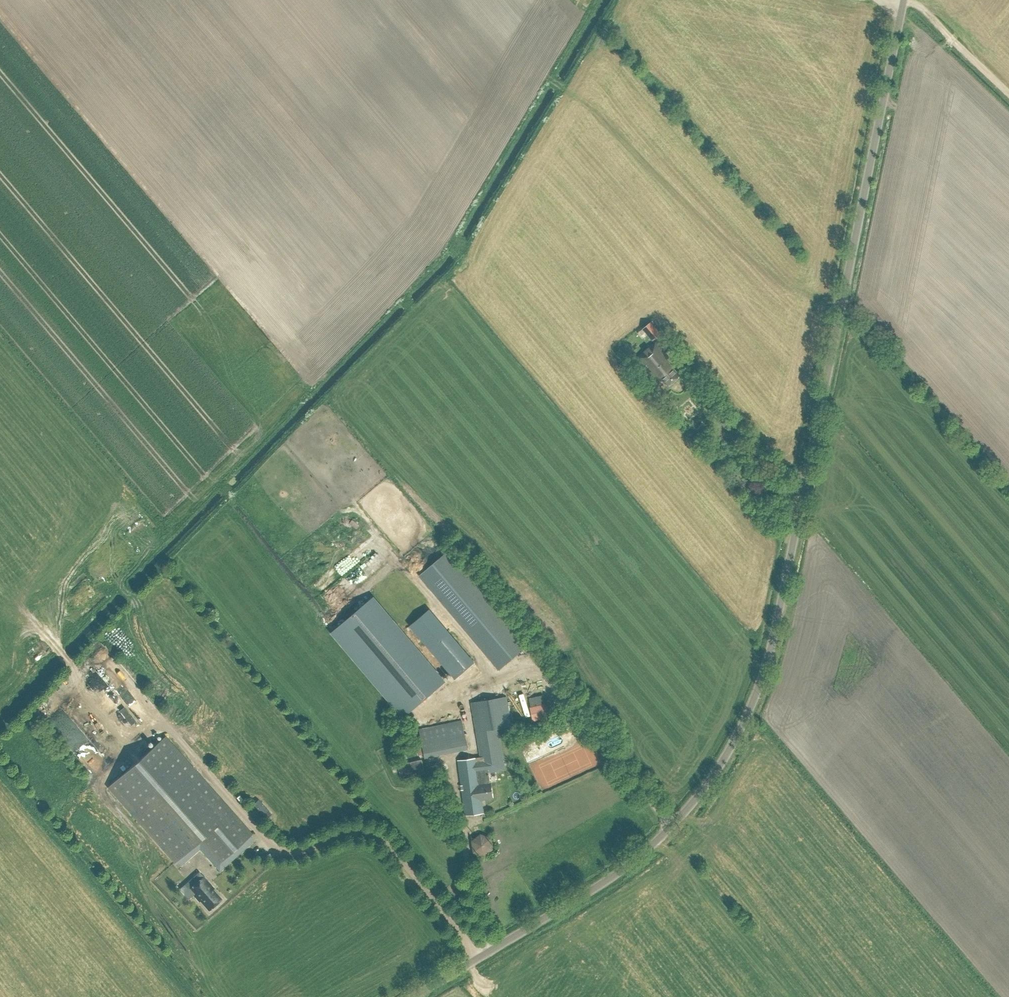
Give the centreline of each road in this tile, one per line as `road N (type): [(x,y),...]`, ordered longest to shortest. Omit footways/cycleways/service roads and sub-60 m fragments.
road 1 (unclassified): [(412,996),(638,858),(691,804),(731,746),(767,660),(906,0)]
road 2 (track): [(905,1),(1008,97)]

